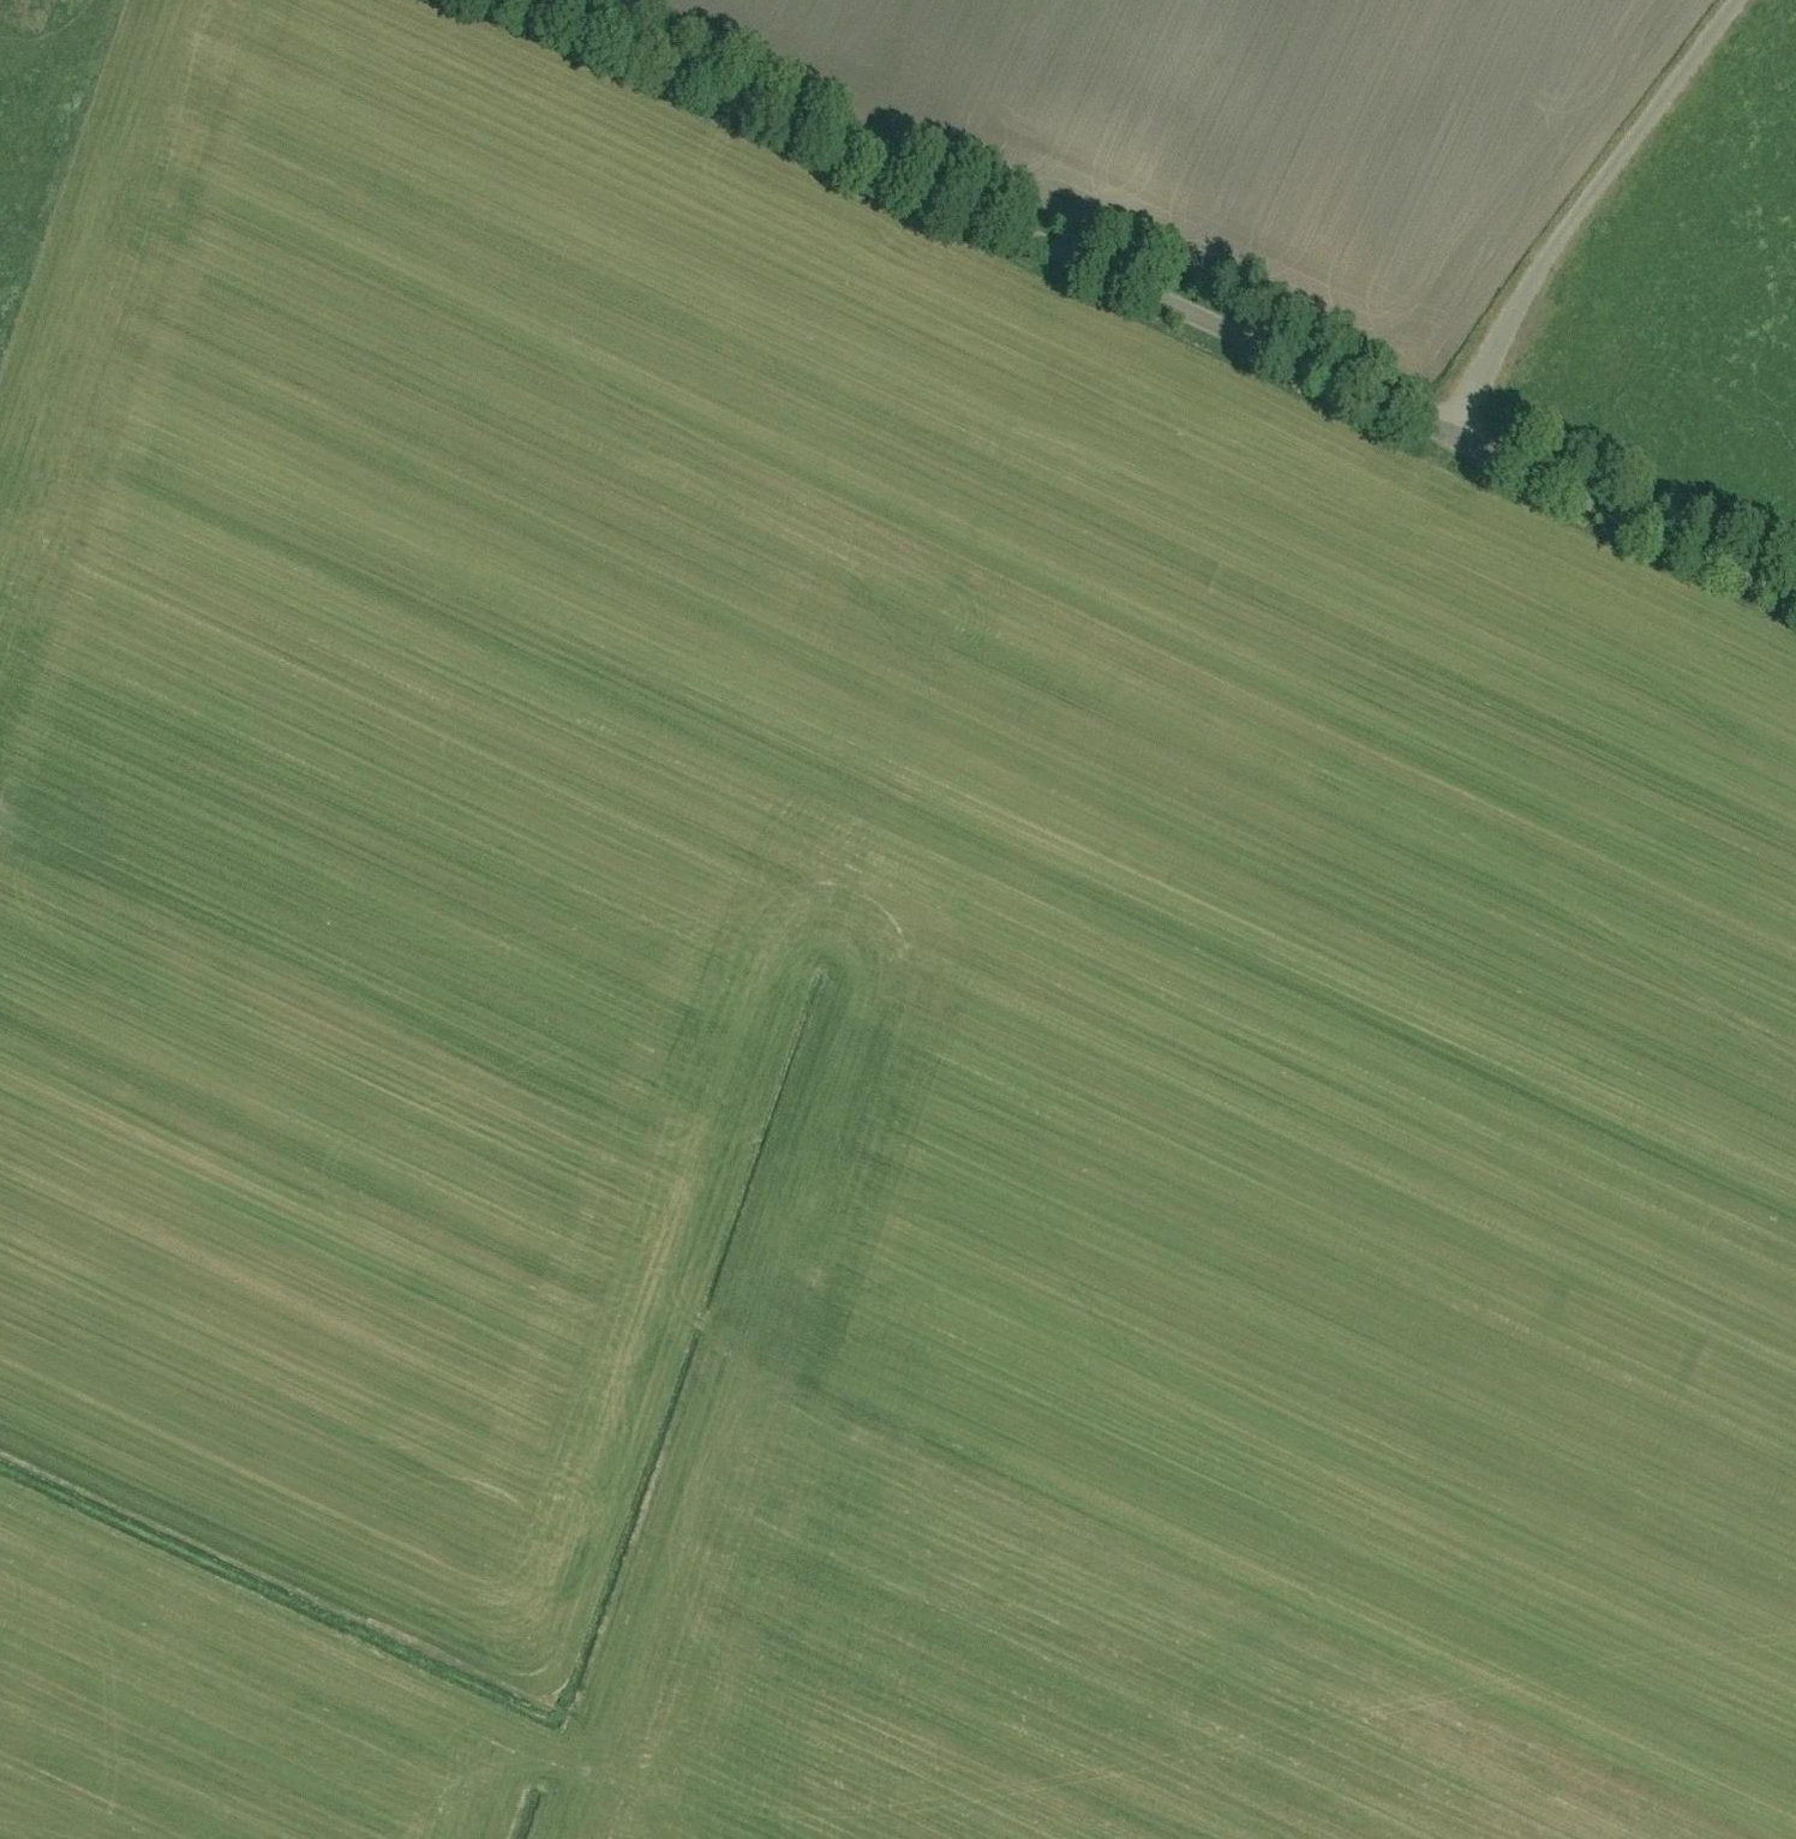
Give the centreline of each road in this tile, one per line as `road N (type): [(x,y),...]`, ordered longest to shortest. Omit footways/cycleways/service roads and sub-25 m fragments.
road 1 (unclassified): [(1795,598),(519,0)]

